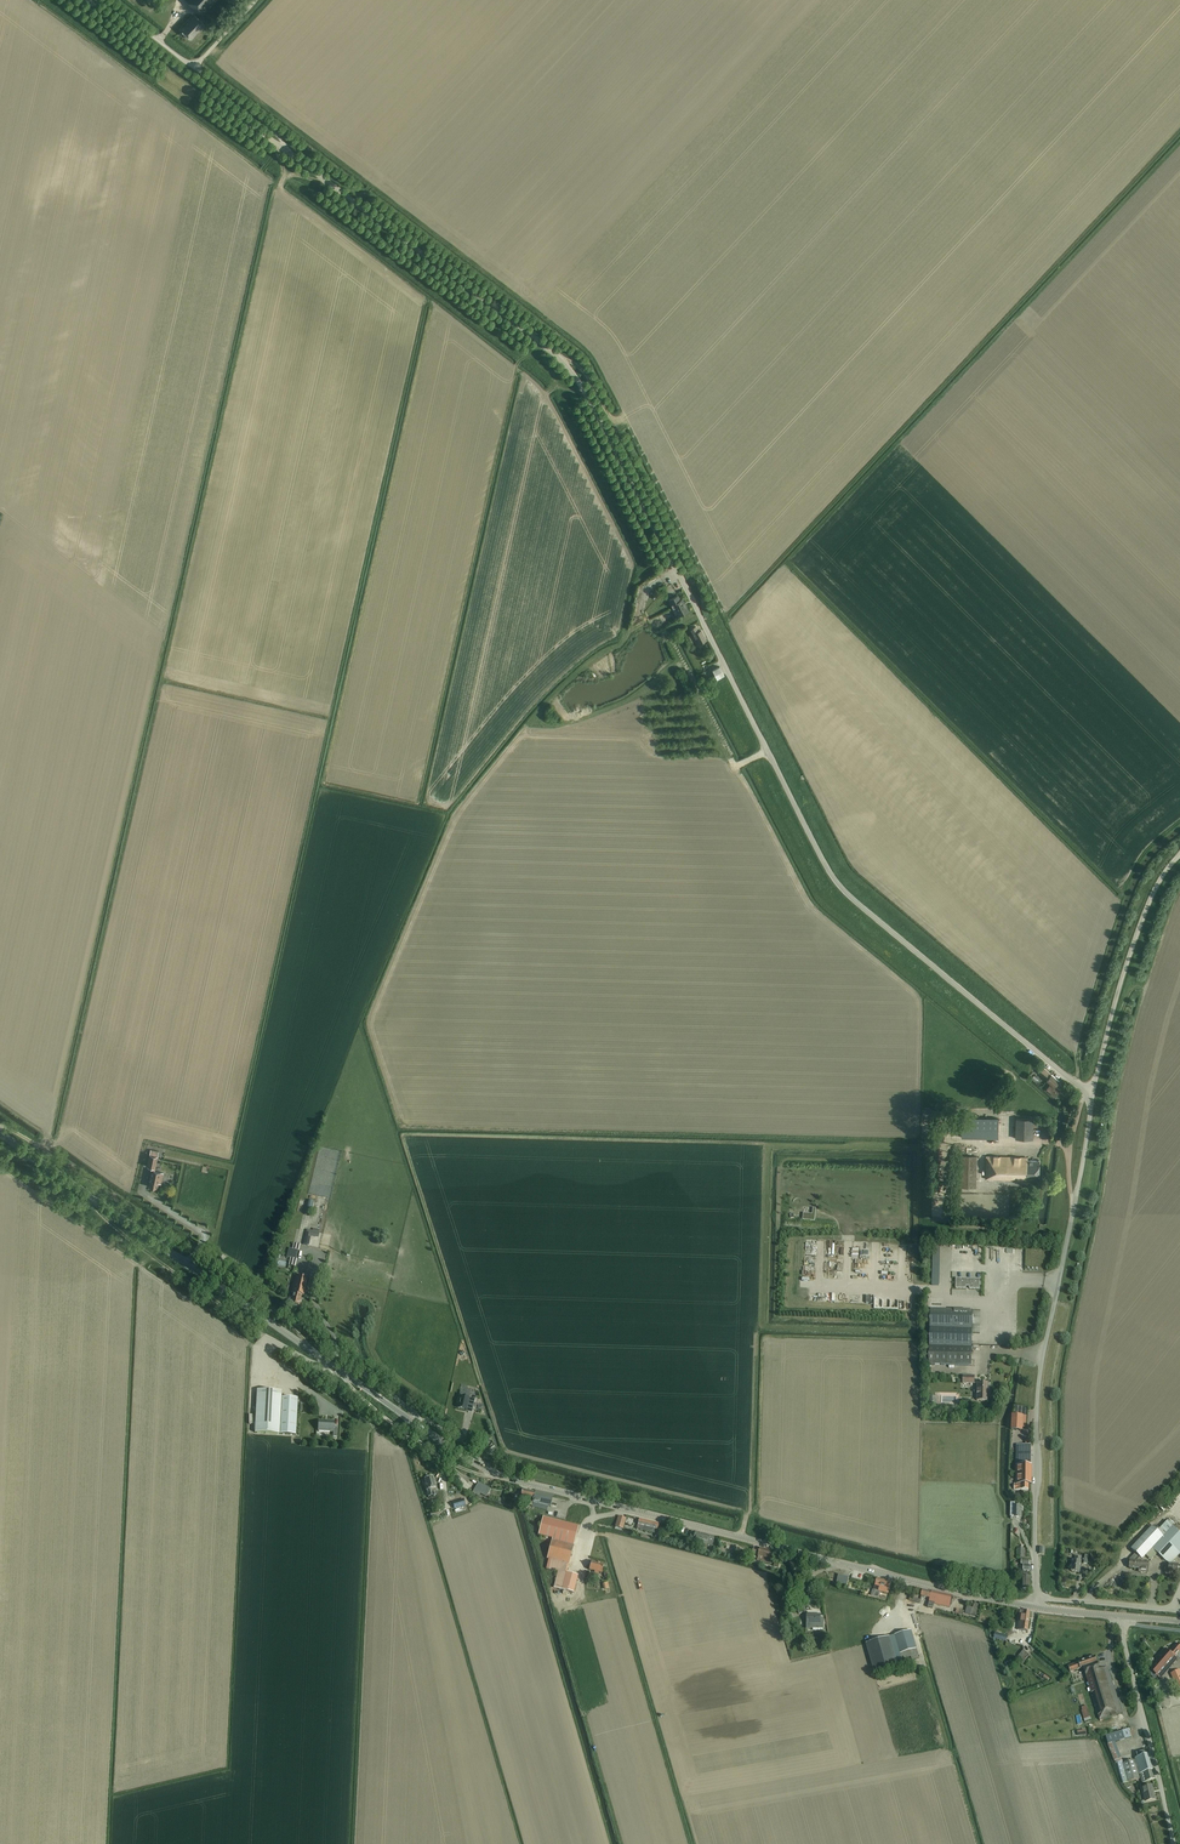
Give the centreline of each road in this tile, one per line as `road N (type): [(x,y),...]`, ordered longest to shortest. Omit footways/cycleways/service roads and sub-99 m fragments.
road 1 (track): [(0,1102),(130,1190),(143,1136),(231,1158),(426,299),(277,185)]
road 2 (track): [(915,1289),(919,1147),(401,1134),(505,1451),(749,1514)]
road 3 (secondary): [(1034,1607),(489,1470),(0,1134)]
road 4 (track): [(0,1126),(40,1146),(58,1134),(283,175),(274,142)]
road 5 (track): [(432,304),(324,783),(418,803),(517,365),(546,347)]
road 6 (track): [(521,732),(580,670),(622,641),(633,589),(649,565),(566,399),(536,365),(195,106)]
road 7 (unclassified): [(287,152),(566,365),(701,619)]
road 8 (unclassified): [(1094,1090),(1072,1081),(836,882),(701,619)]
road 9 (track): [(33,1143),(50,1135),(165,633)]
road 10 (unclassified): [(1034,1599),(1039,1379),(1094,1090)]
road 11 (track): [(408,1434),(400,1447),(373,1427),(353,1843)]
road 12 (track): [(487,1455),(837,1551),(882,1573)]
road 13 (track): [(758,1510),(763,1337),(921,1341)]
road 14 (unclassified): [(1094,1090),(1142,922),(1179,855)]
road 15 (unclassified): [(88,0),(287,152)]
road 16 (track): [(89,1195),(128,1240),(272,1340)]
road 17 (tertiary): [(1124,1616),(1174,1843)]
road 18 (track): [(756,1334),(751,1509)]
road 19 (track): [(0,1169),(140,1267)]
road 20 (track): [(140,1267),(263,1353)]
road 21 (residential): [(1034,1599),(1179,1611)]
road 22 (track): [(227,1252),(221,1273),(279,1314),(307,1348)]
road 23 (unclassified): [(194,67),(263,120),(287,152)]
road 24 (track): [(155,75),(54,0)]

